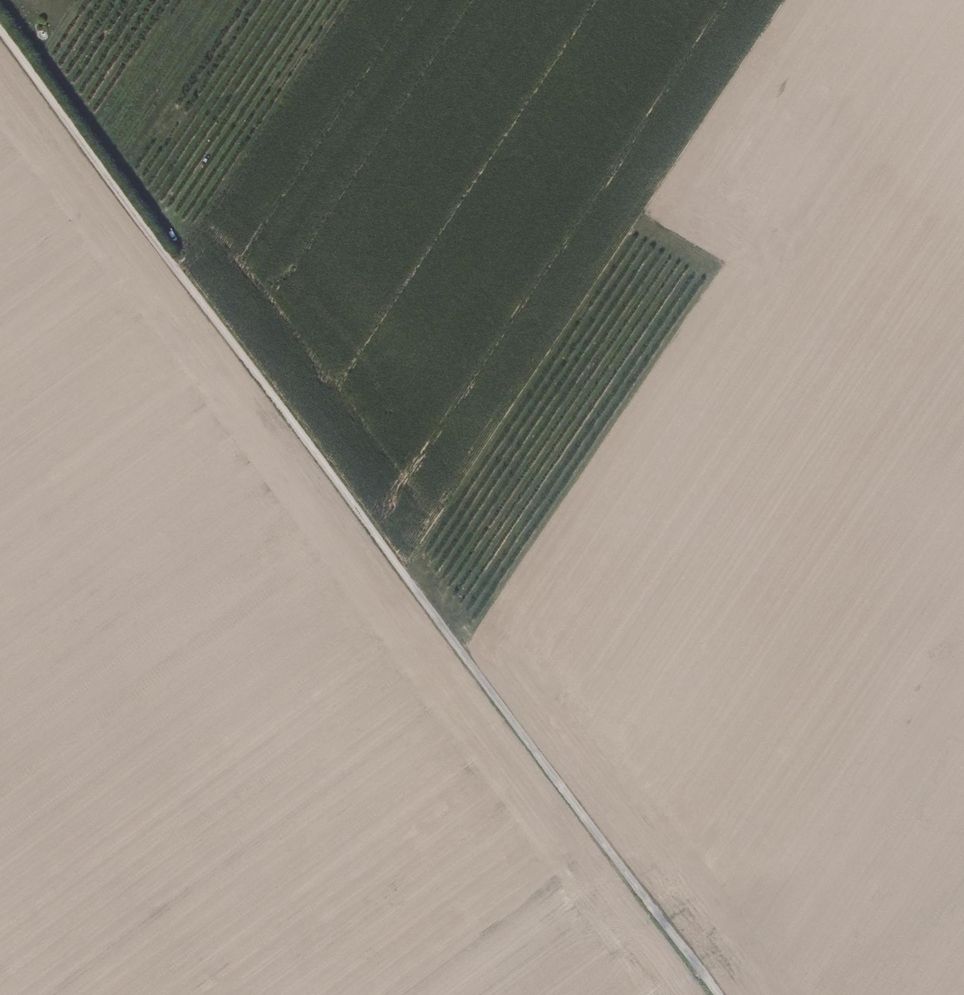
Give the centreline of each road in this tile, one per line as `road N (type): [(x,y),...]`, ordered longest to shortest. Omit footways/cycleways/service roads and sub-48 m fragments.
road 1 (track): [(718,994),(0,26)]

